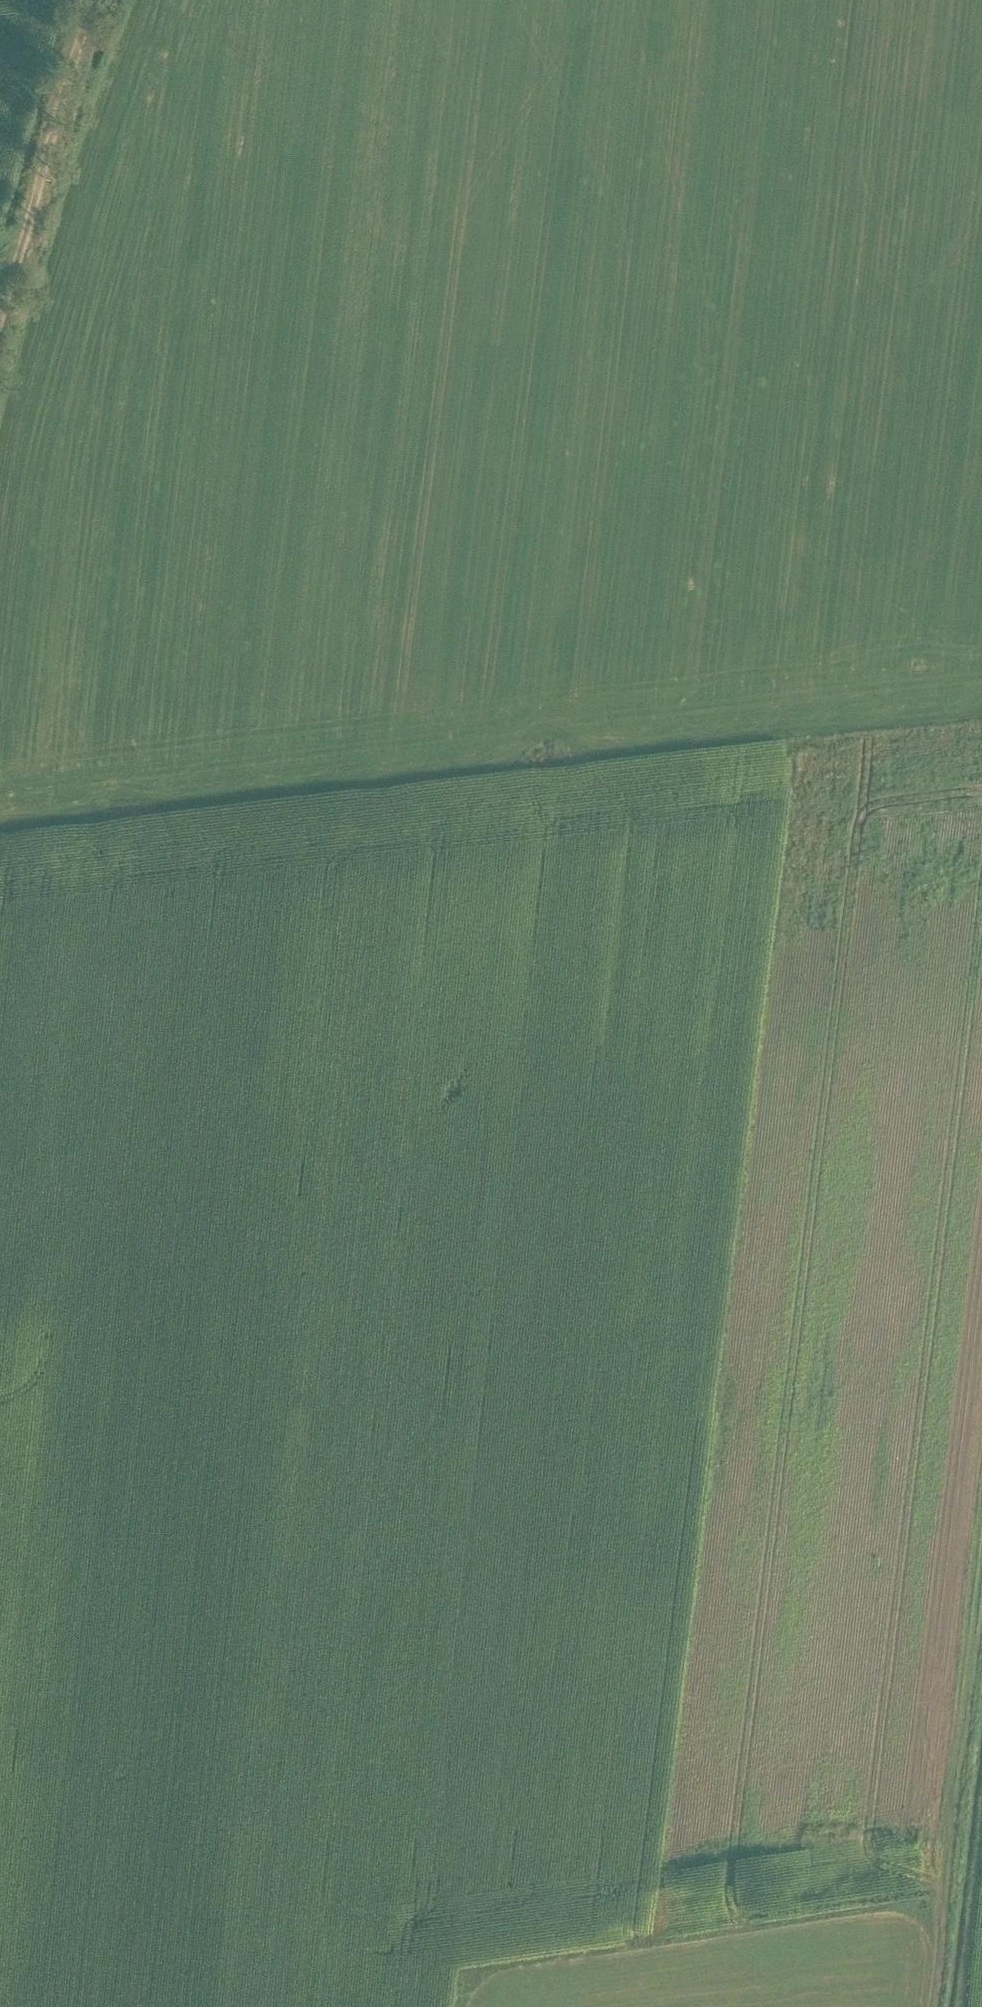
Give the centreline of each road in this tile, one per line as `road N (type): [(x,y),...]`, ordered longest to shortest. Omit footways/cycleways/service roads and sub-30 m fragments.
road 1 (track): [(0,312),(89,0)]

